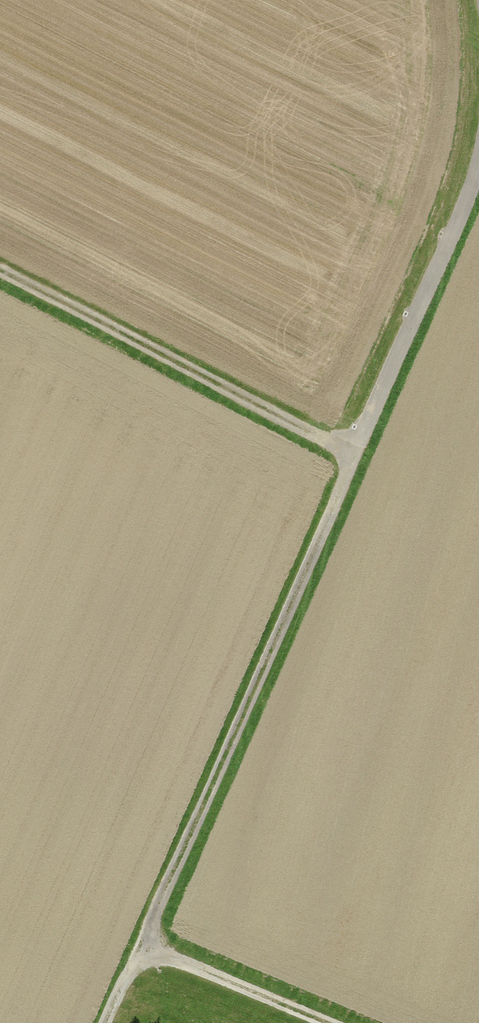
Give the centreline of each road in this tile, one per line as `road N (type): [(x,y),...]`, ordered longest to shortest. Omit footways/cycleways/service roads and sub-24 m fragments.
road 1 (track): [(108,1022),(464,211),(478,157)]
road 2 (track): [(0,273),(356,457)]
road 3 (track): [(143,944),(329,1022)]

